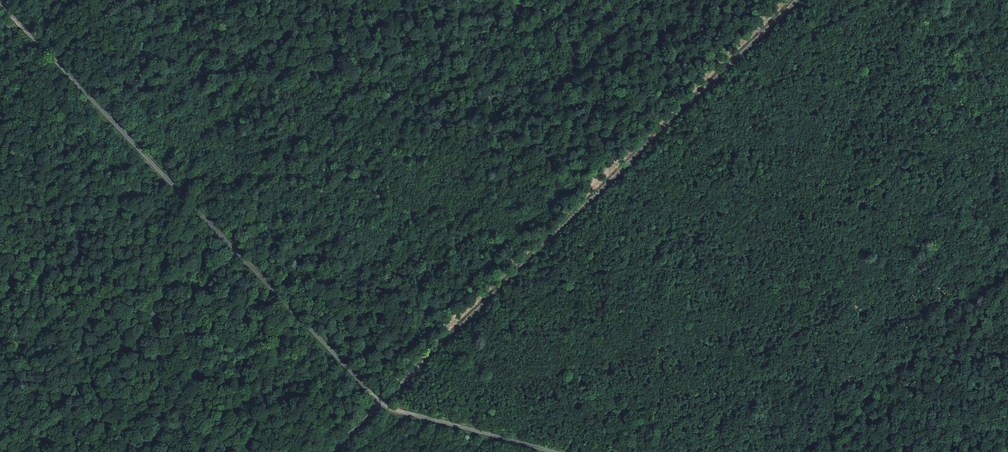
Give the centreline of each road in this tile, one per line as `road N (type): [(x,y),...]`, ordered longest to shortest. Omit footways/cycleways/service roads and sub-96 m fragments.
road 1 (track): [(384,404),(802,0)]
road 2 (track): [(384,404),(27,27)]
road 3 (track): [(558,451),(384,404)]

